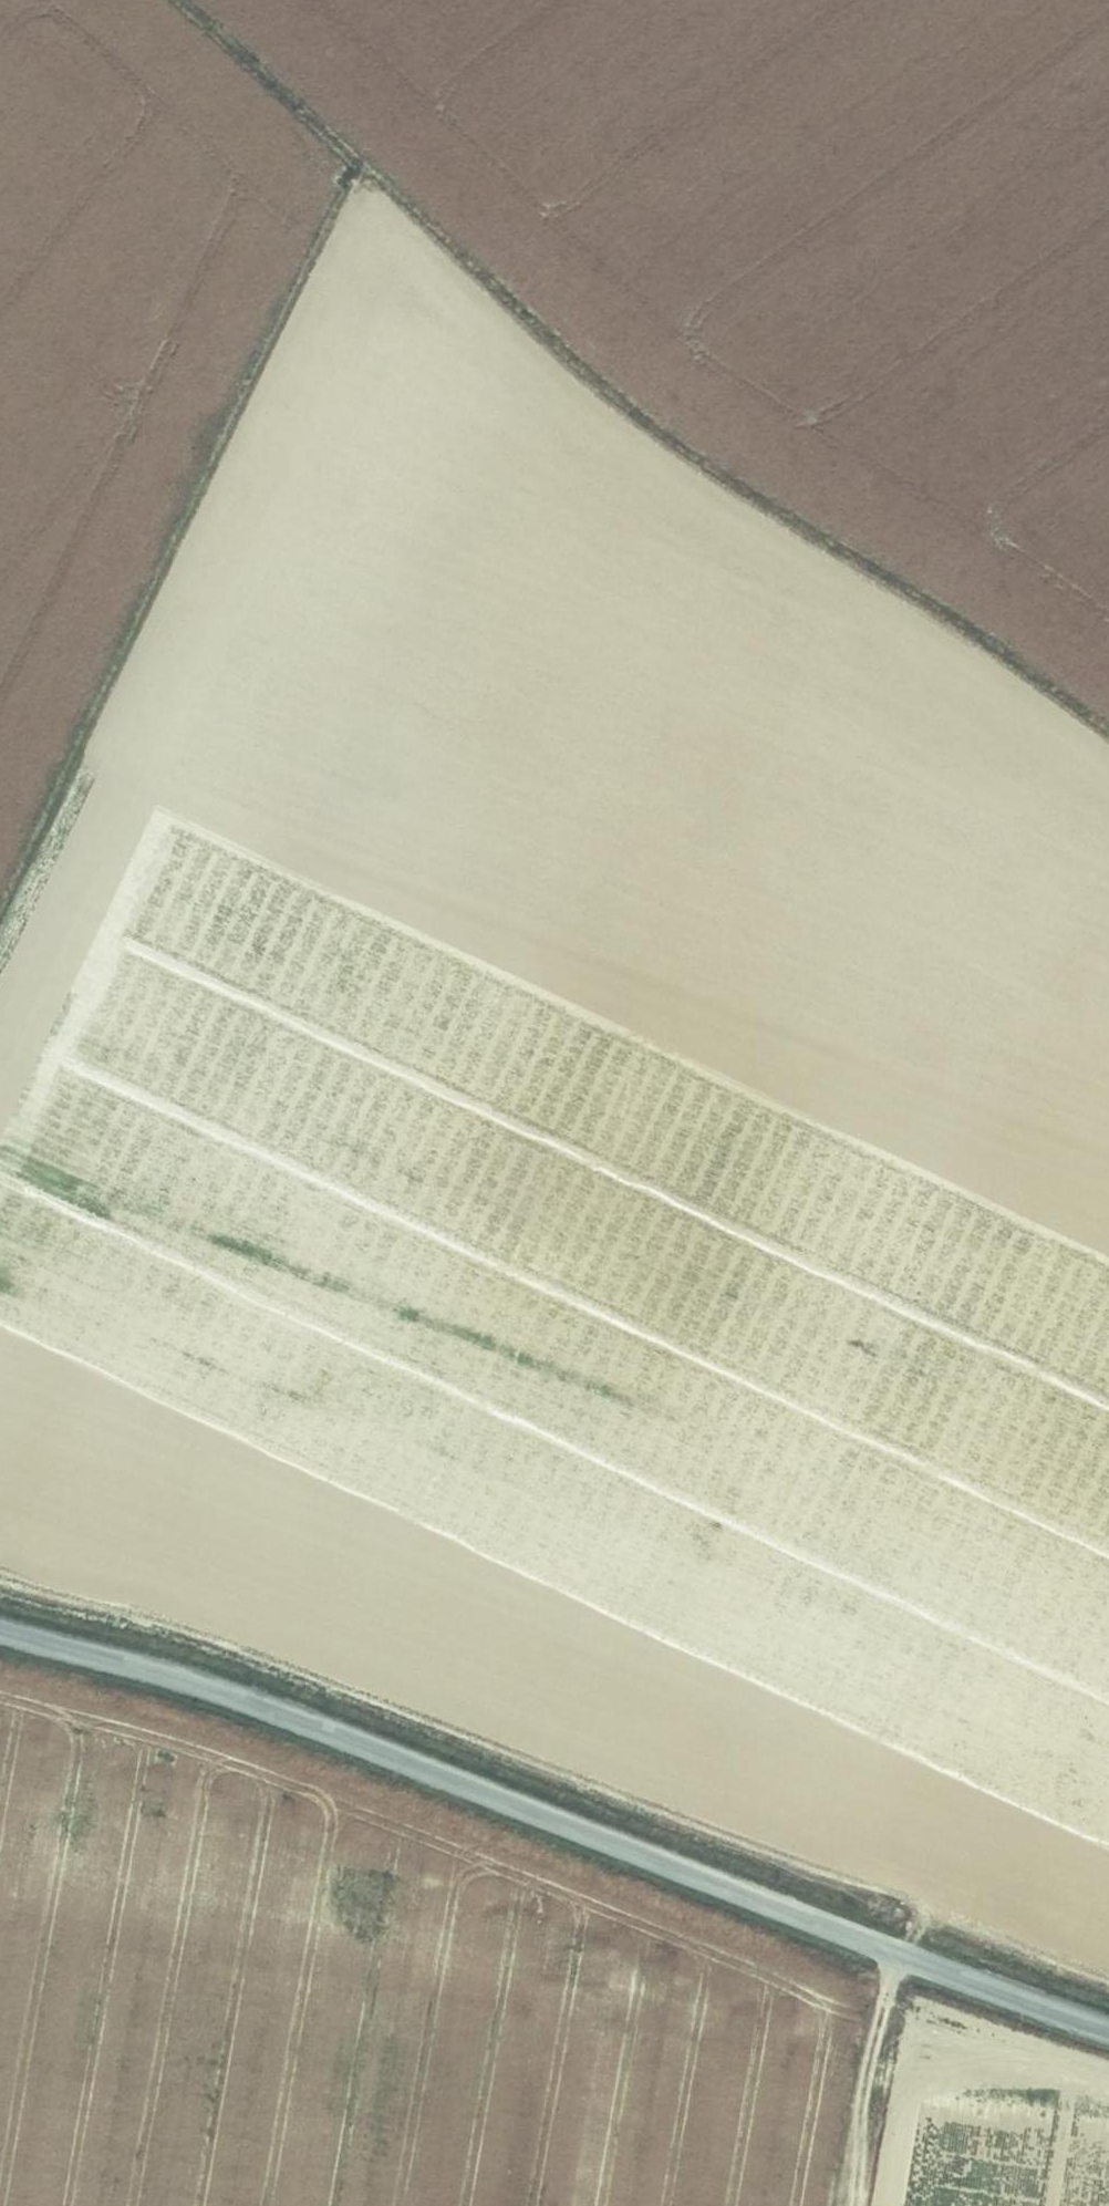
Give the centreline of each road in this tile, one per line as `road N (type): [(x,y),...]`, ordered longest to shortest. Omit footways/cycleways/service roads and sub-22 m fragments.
road 1 (tertiary): [(0,1634),(193,1683),(1108,2032)]
road 2 (track): [(855,2205),(897,1953)]

